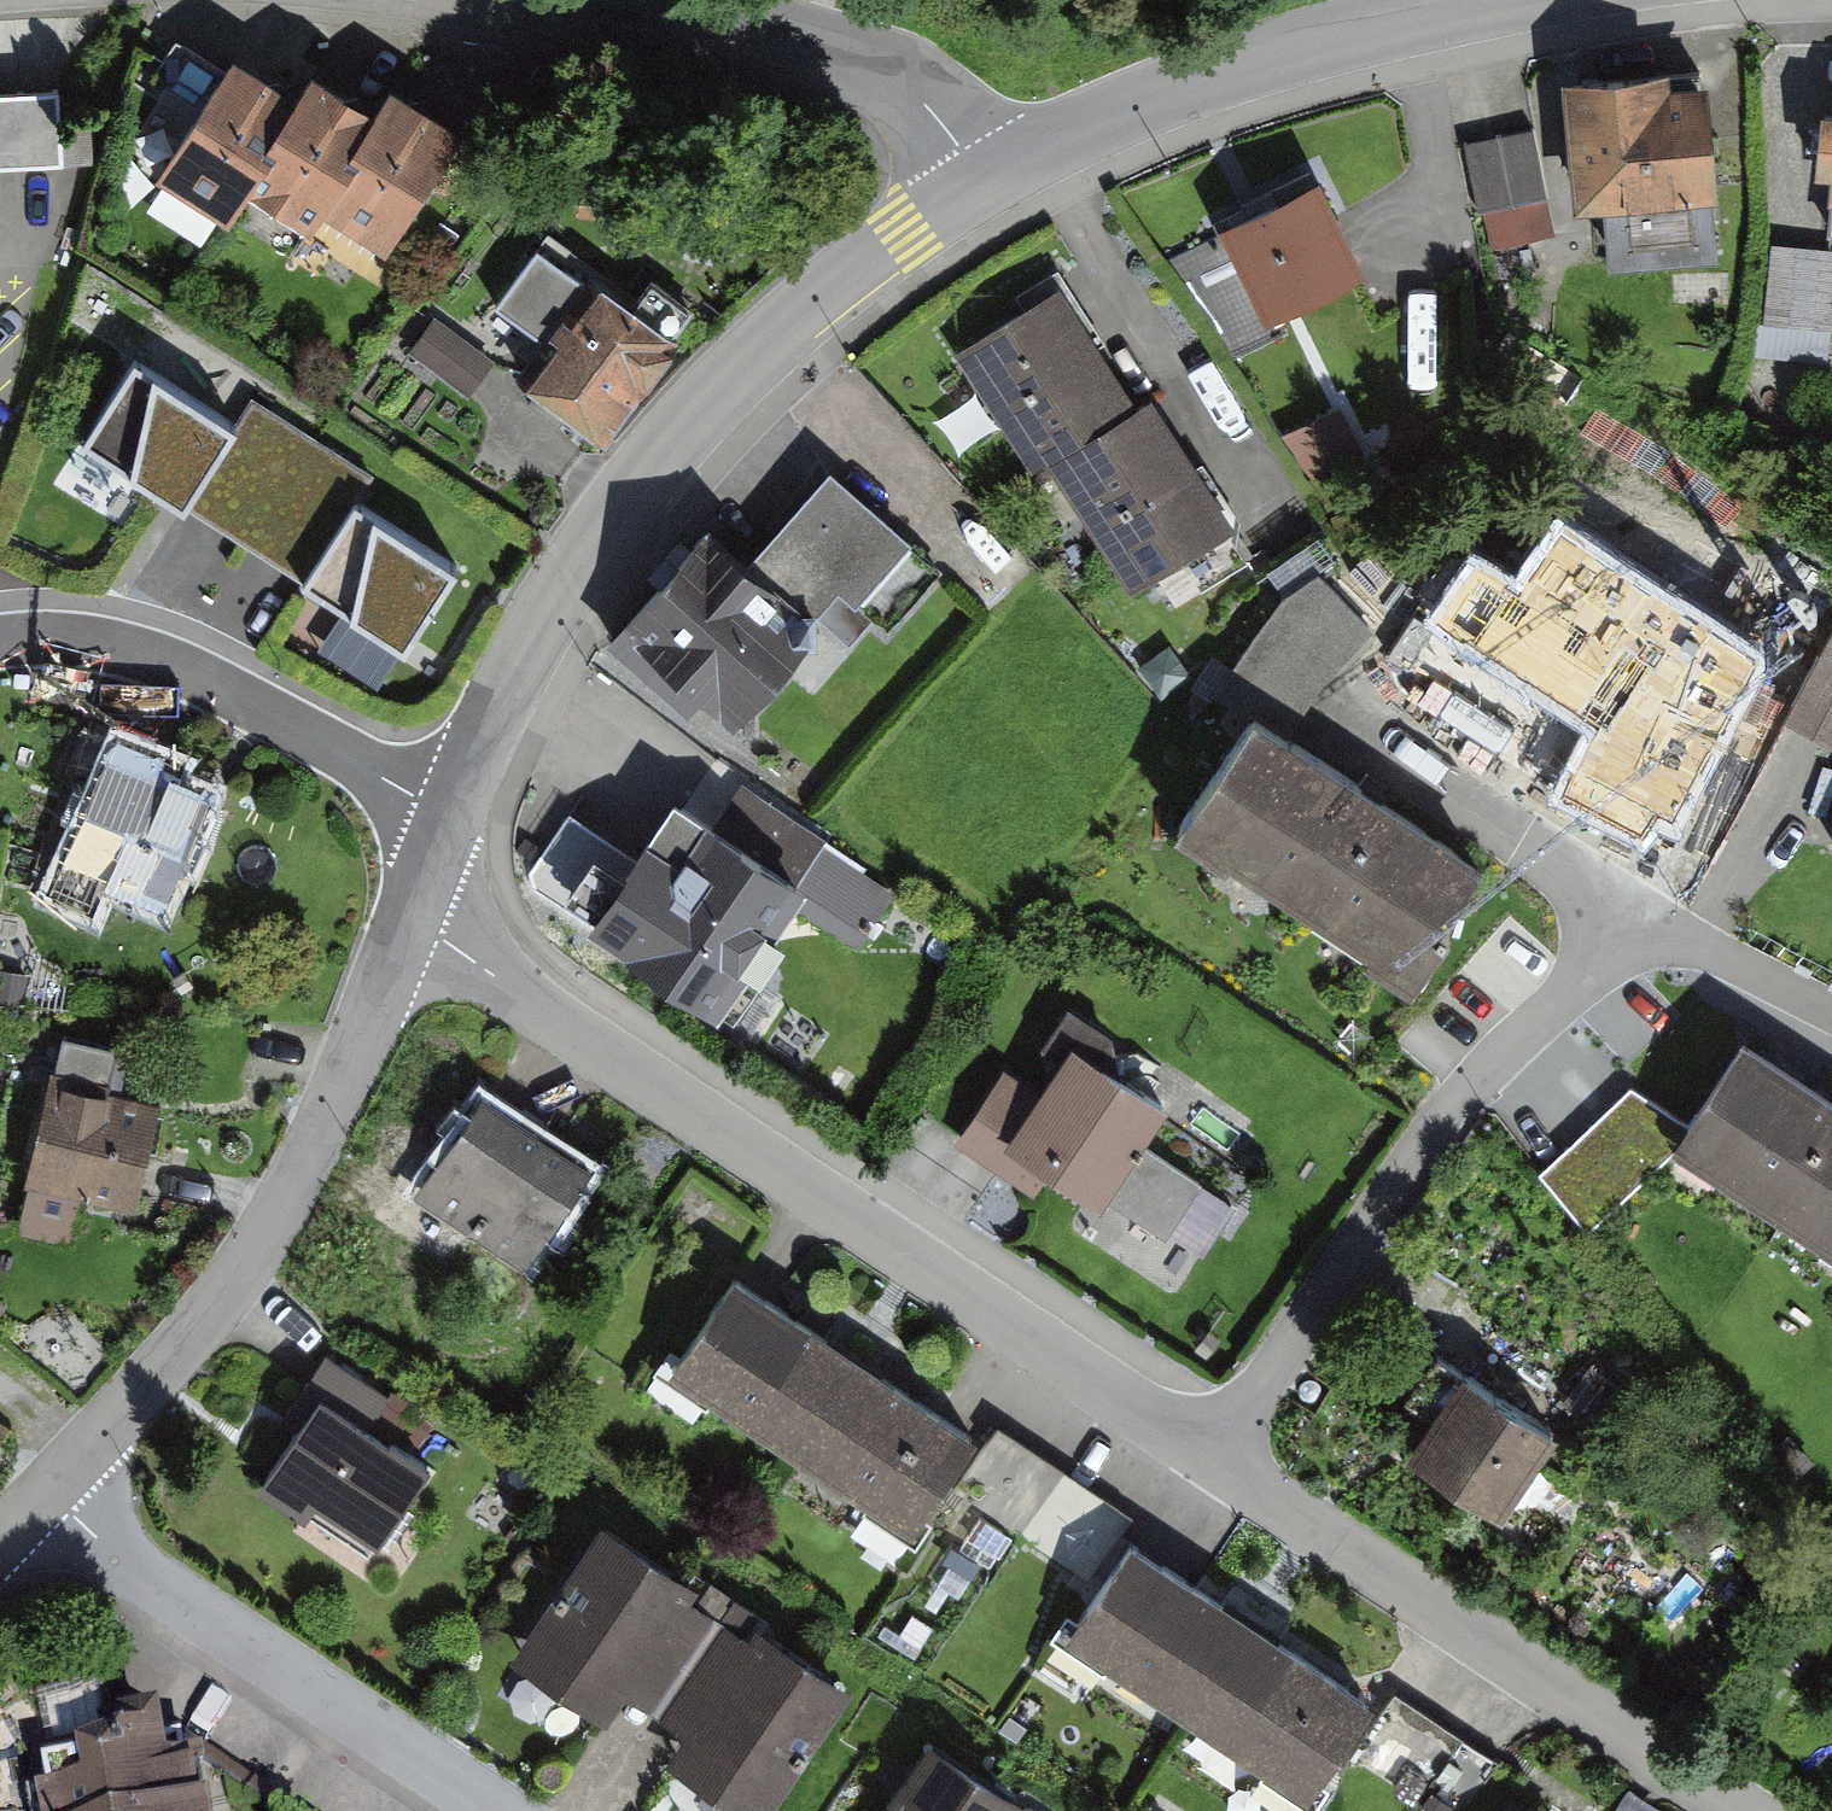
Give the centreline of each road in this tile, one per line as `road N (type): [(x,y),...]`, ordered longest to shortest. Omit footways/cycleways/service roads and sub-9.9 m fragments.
road 1 (residential): [(406,921),(1217,1459)]
road 2 (residential): [(978,181),(801,308),(710,395),(628,492),(557,594),(496,703),(448,814)]
road 3 (residential): [(1217,1459),(1446,1112),(1640,912)]
road 4 (residential): [(406,921),(331,1108),(277,1214),(198,1326),(46,1490)]
road 5 (residential): [(1217,1459),(1741,1810)]
road 6 (residential): [(46,1490),(116,1558),(496,1810)]
road 7 (residential): [(1485,0),(1200,80),(1076,129),(978,181)]
road 8 (residential): [(0,641),(79,635),(173,660),(448,814)]
road 9 (residential): [(978,181),(902,82),(865,62),(668,0)]
road 10 (residential): [(1640,912),(1831,1012)]

